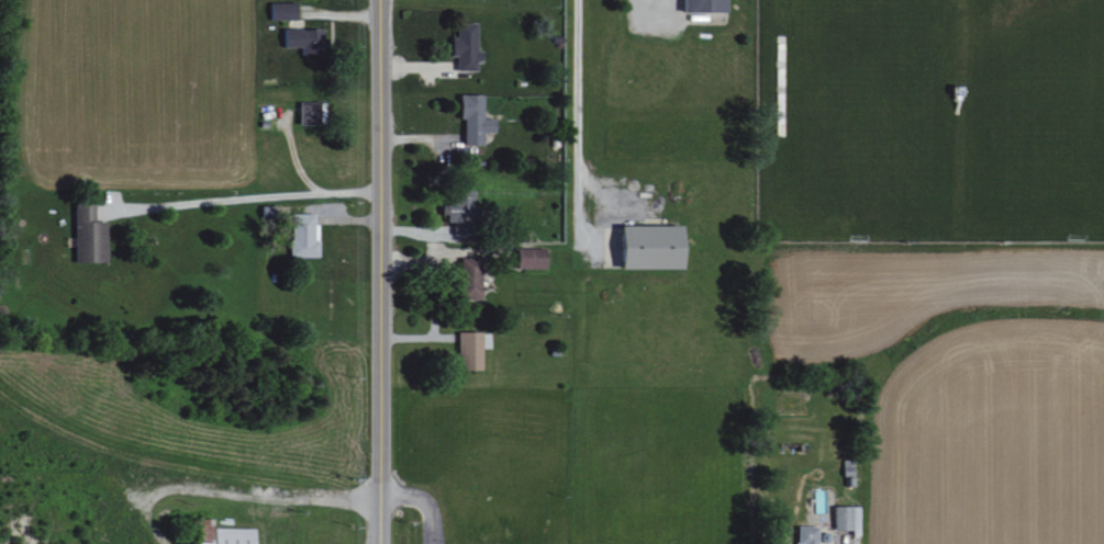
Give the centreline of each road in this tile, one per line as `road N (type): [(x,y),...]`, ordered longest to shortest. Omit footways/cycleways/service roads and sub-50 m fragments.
road 1 (secondary): [(382,543),(382,0)]

